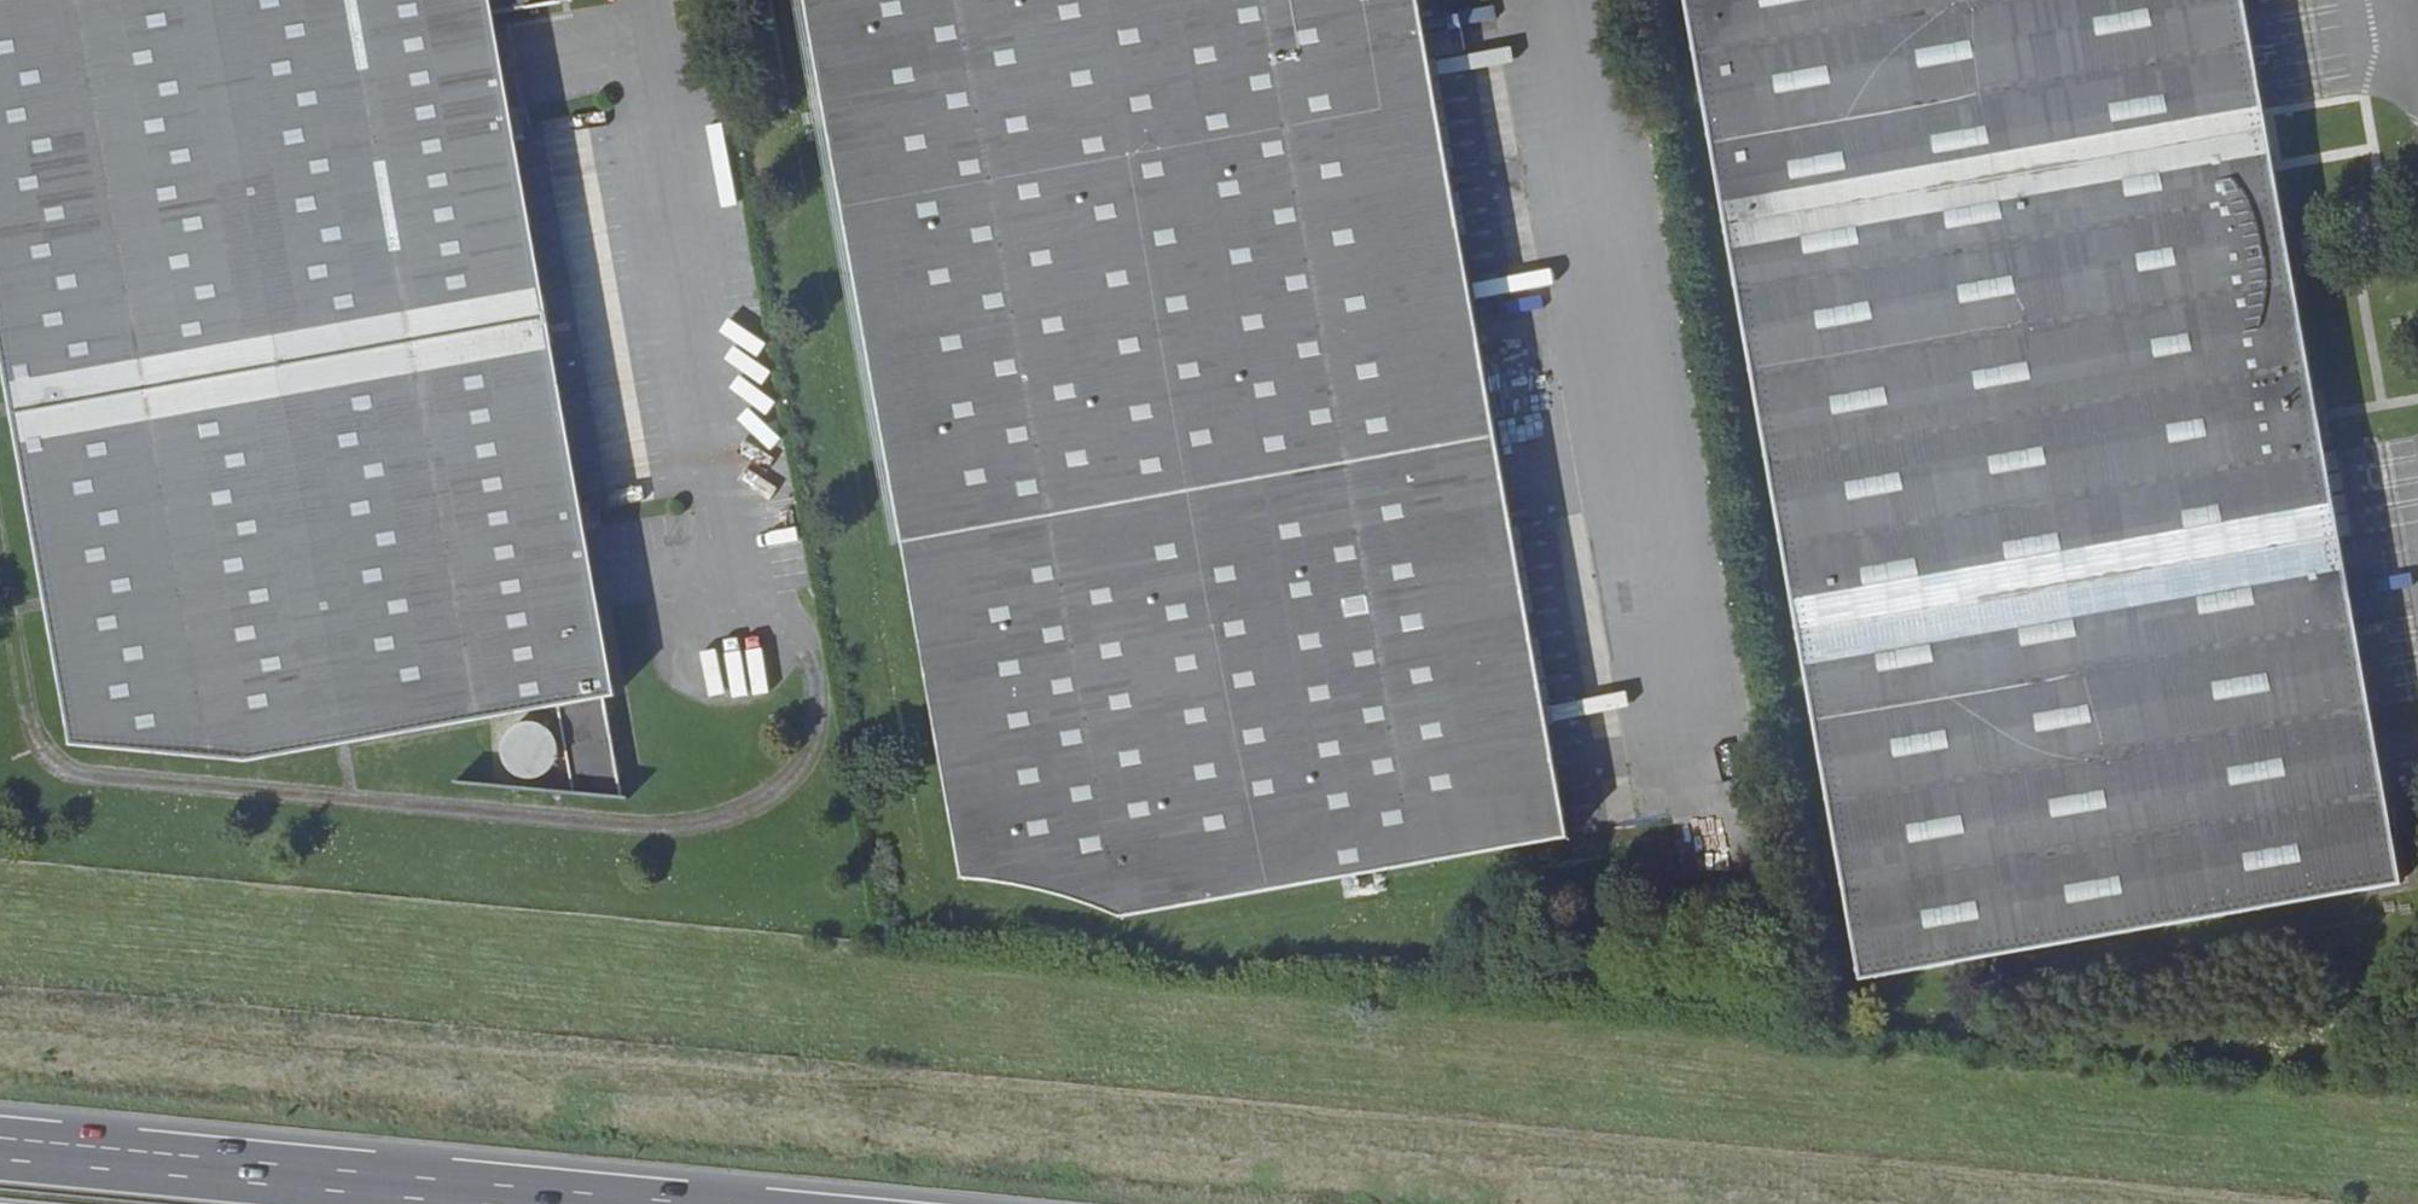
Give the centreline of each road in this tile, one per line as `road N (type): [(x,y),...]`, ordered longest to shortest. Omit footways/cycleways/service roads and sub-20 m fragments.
road 1 (track): [(0,541),(36,736),(72,774),(661,826),(760,803),(802,759),(821,712),(814,654),(758,632)]
road 2 (motorway): [(565,1203),(0,1152)]

